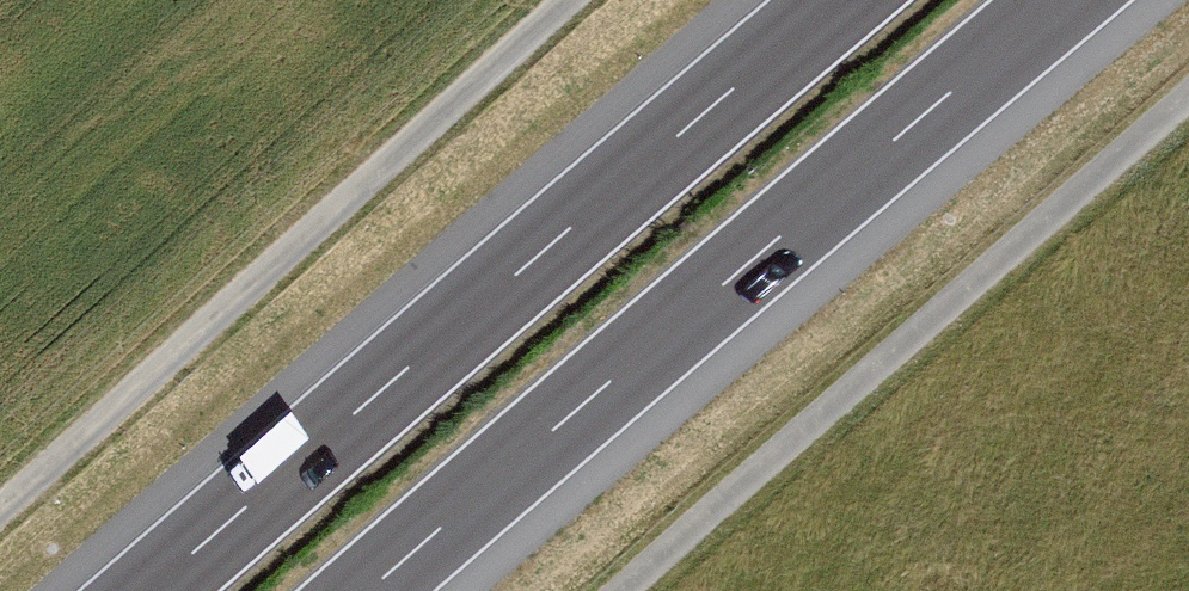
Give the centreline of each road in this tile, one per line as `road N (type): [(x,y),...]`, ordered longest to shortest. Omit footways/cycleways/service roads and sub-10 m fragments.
road 1 (motorway): [(368,590),(1063,0)]
road 2 (motorway): [(838,0),(147,590)]
road 3 (track): [(0,510),(574,0)]

